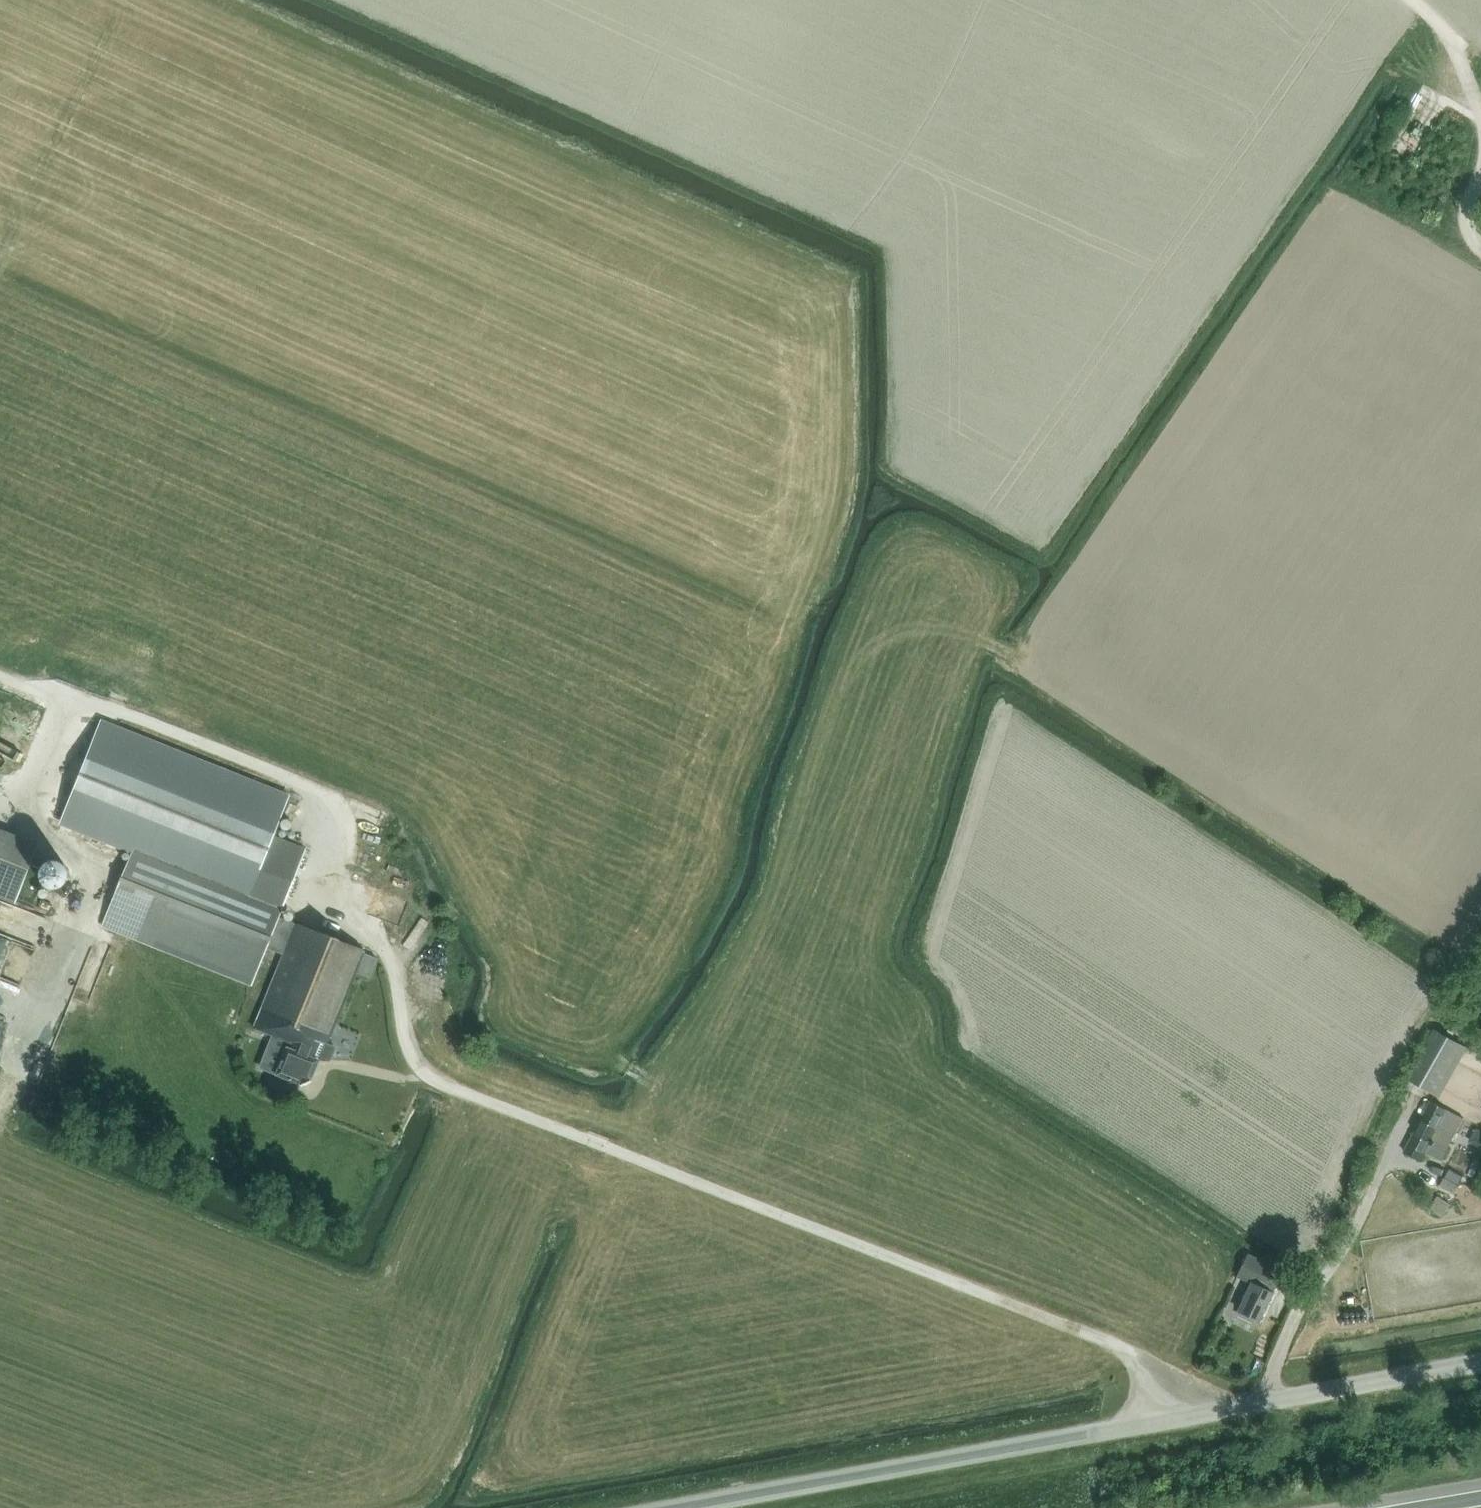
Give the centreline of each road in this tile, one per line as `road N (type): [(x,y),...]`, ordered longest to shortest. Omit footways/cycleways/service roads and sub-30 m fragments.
road 1 (tertiary): [(665,1507),(1480,1361)]
road 2 (track): [(319,810),(288,781),(0,673)]

